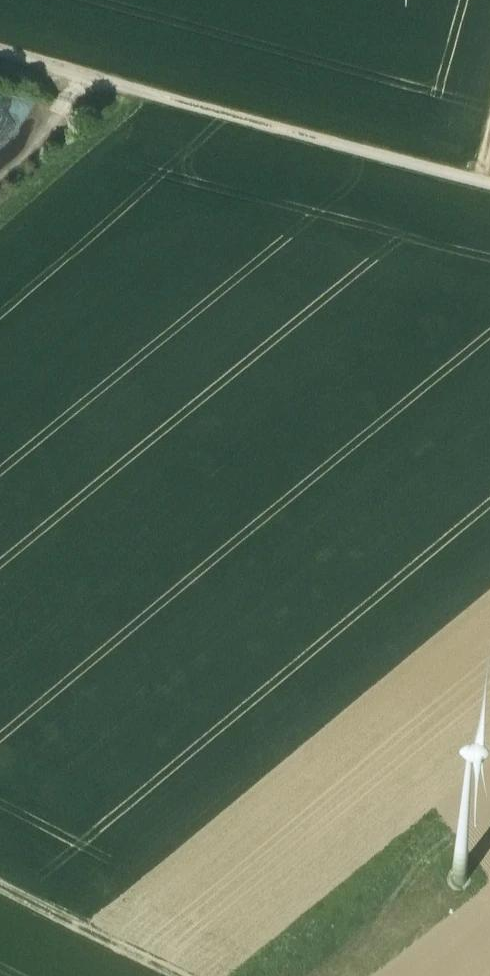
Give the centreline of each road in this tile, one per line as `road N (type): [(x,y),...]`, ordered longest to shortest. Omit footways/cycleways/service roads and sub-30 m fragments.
road 1 (track): [(0,53),(489,184)]
road 2 (track): [(0,891),(174,975)]
road 3 (track): [(0,220),(144,93)]
road 4 (track): [(345,975),(458,880)]

